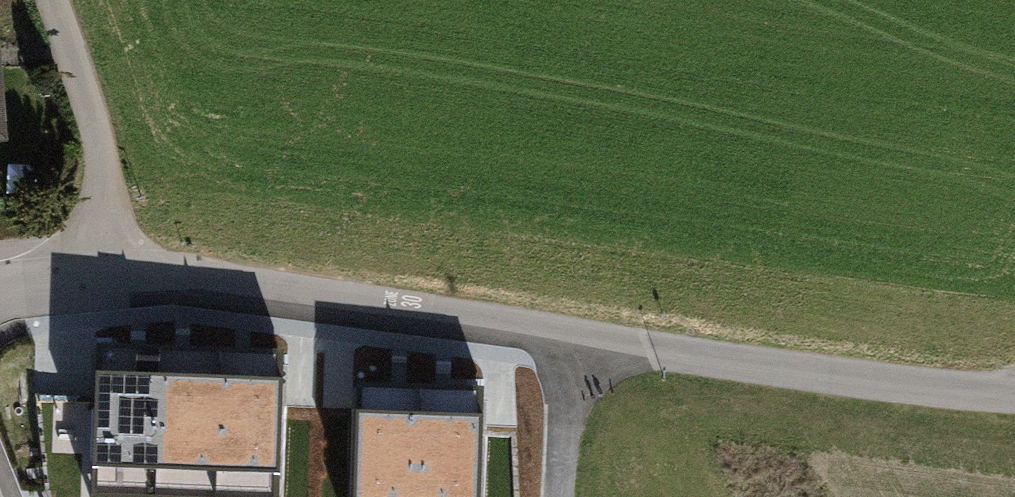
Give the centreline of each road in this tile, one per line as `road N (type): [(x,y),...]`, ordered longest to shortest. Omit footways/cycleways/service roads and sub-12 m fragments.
road 1 (residential): [(112,270),(572,345),(1014,393)]
road 2 (residential): [(46,0),(112,270)]
road 3 (track): [(557,496),(572,345)]

